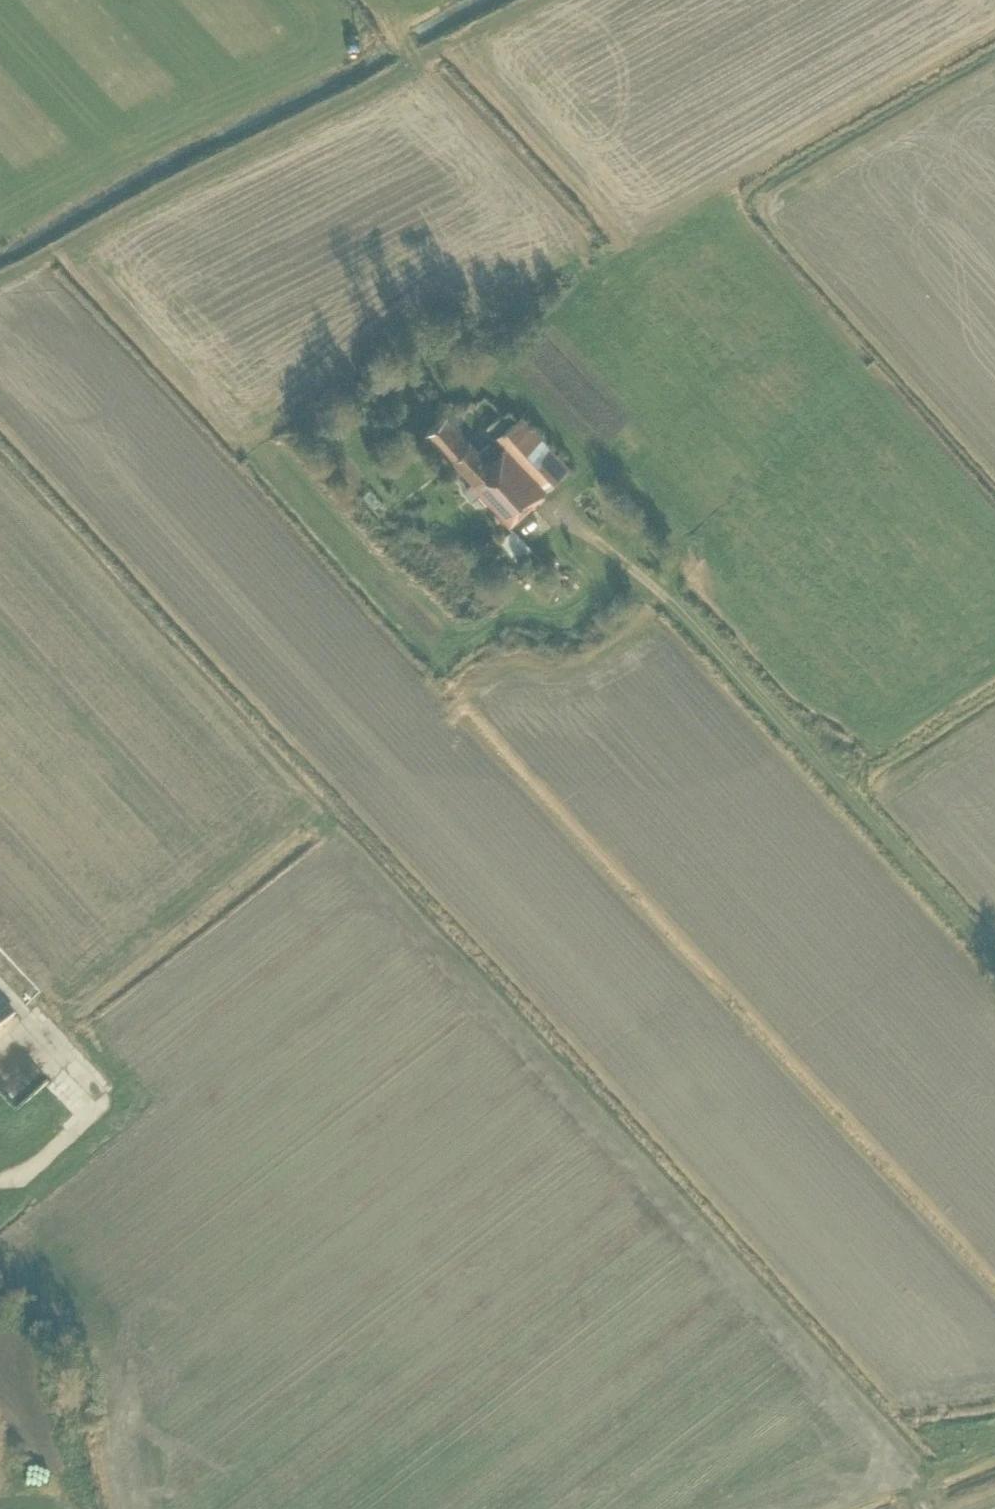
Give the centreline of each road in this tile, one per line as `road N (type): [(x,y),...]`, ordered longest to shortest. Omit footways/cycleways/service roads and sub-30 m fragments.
road 1 (unclassified): [(994,962),(641,565)]

